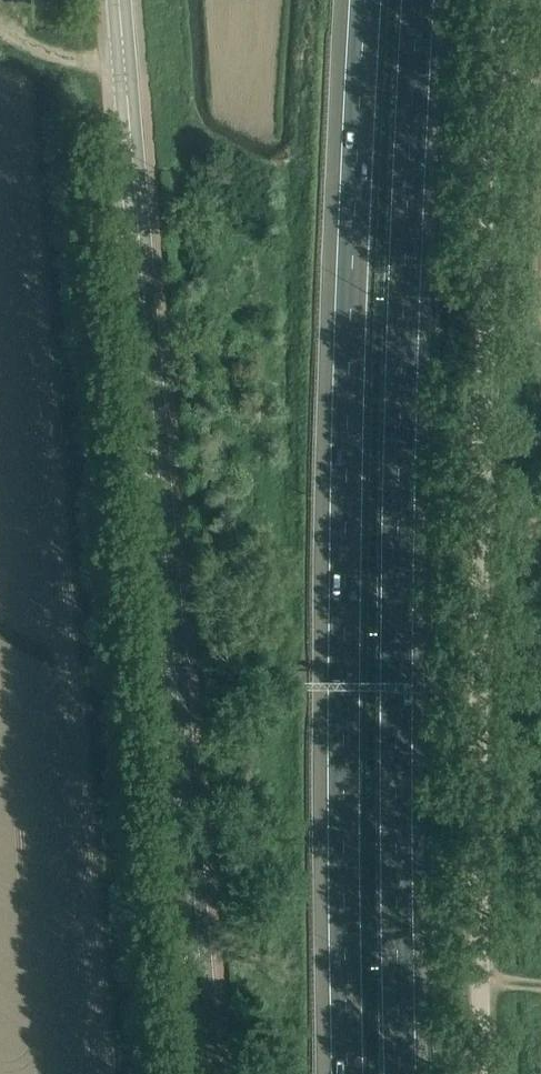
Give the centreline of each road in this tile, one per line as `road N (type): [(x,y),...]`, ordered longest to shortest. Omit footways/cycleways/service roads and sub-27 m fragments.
road 1 (tertiary): [(209,1073),(120,0)]
road 2 (unclassified): [(485,1073),(482,555),(502,0)]
road 3 (motorway): [(413,1073),(405,502),(421,0)]
road 4 (motorway): [(366,0),(349,526),(349,1073)]

